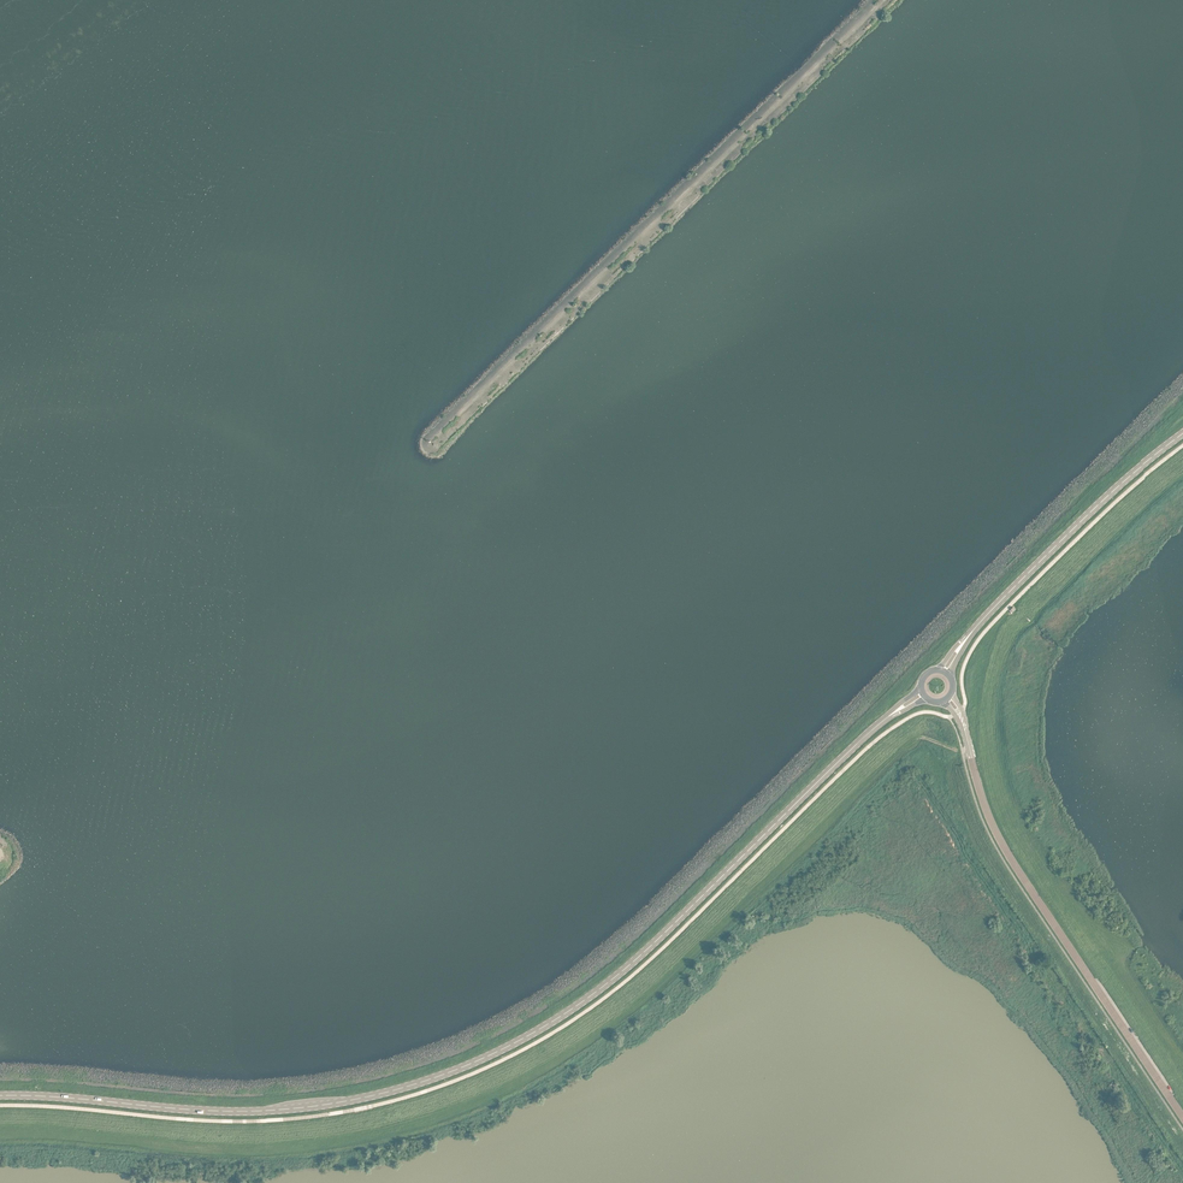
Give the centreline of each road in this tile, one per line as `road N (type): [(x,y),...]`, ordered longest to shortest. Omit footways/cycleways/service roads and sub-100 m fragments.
road 1 (secondary): [(0,1091),(295,1101),(407,1080),(492,1045),(617,963),(890,707)]
road 2 (tertiary): [(1182,1119),(1000,843),(967,755)]
road 3 (secondary): [(962,635),(1098,494),(1182,426)]

